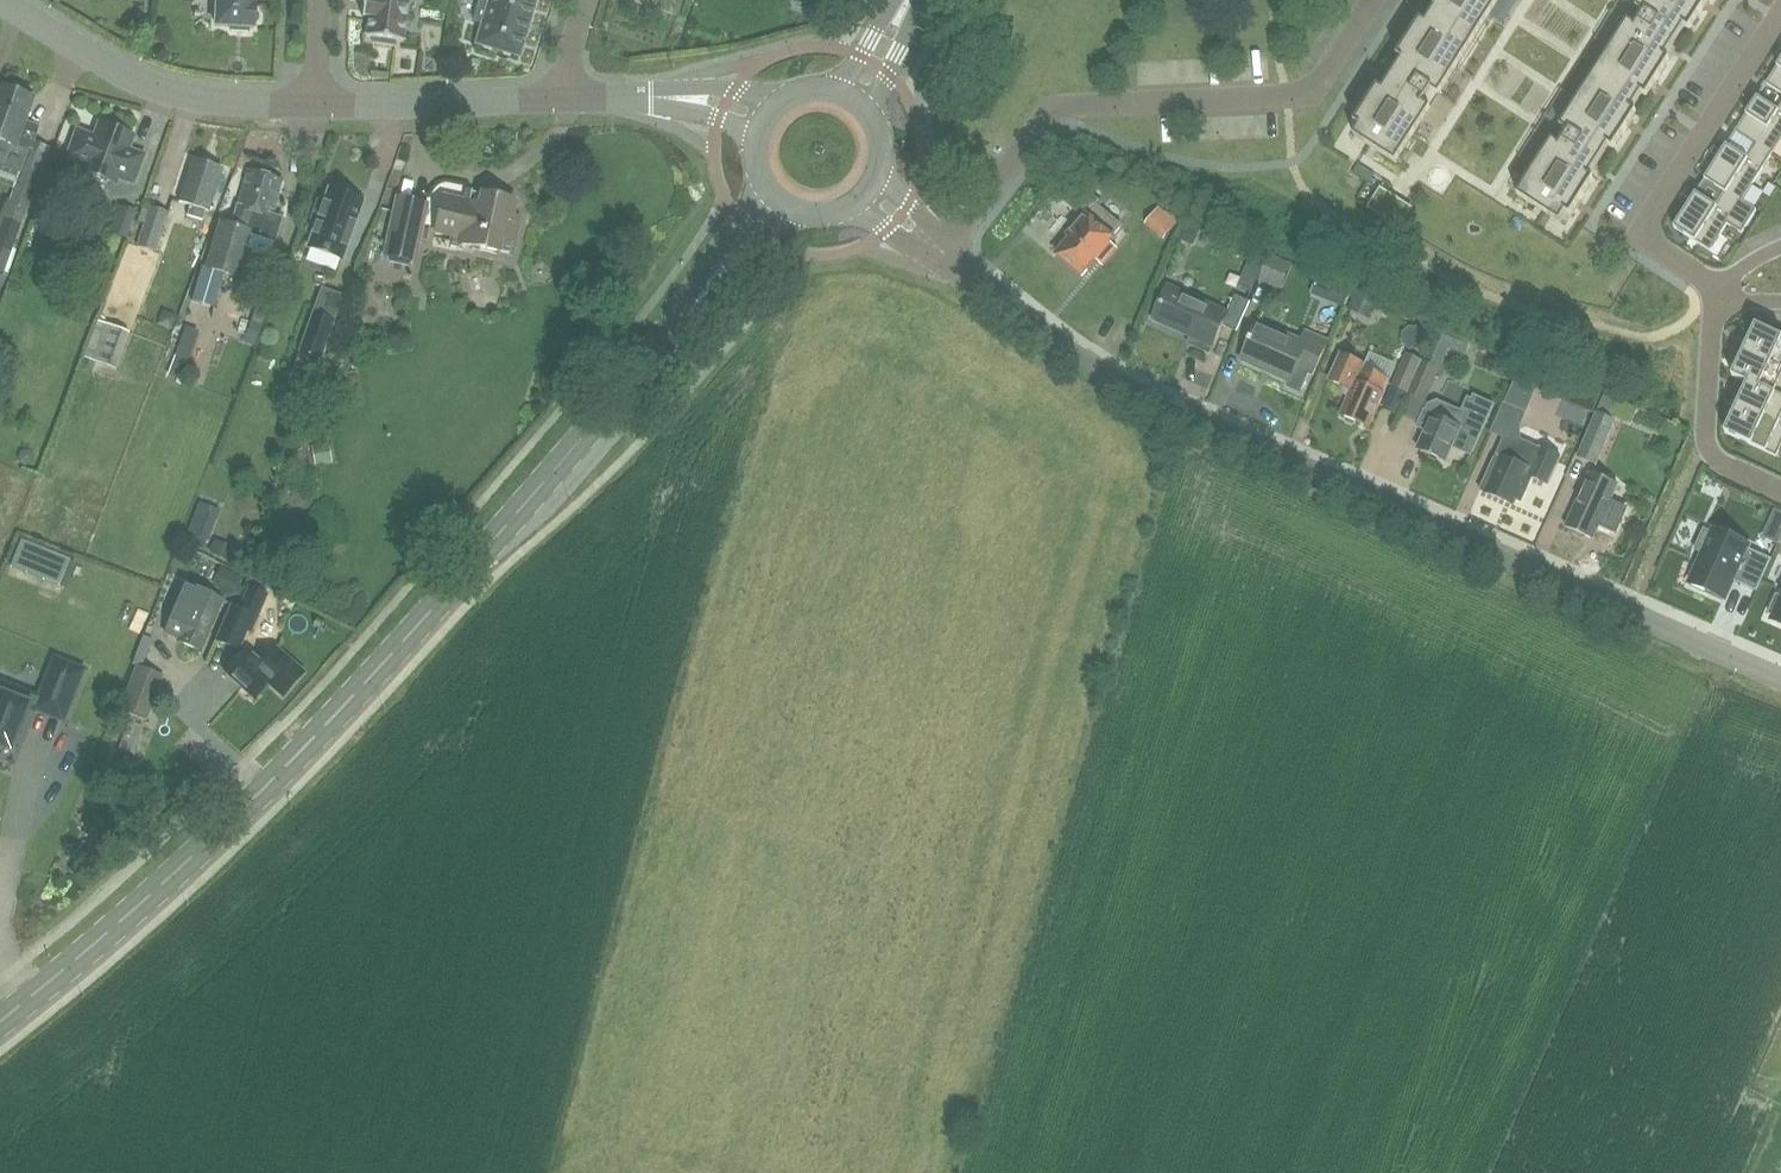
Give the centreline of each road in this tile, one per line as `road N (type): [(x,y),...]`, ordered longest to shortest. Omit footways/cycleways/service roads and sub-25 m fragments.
road 1 (secondary): [(0,1021),(208,842),(340,709),(608,408),(779,199)]
road 2 (residential): [(943,253),(1018,315),(1139,393),(1780,679)]
road 3 (residential): [(943,253),(1054,111),(1307,92),(1373,0)]
road 4 (residential): [(1780,13),(1639,235),(1712,283)]
road 5 (residential): [(314,106),(218,104),(149,91),(0,1)]
road 6 (residential): [(558,99),(314,106)]
road 7 (residential): [(1710,301),(1707,444),(1720,464),(1780,490)]
road 8 (residential): [(763,119),(724,103),(558,99)]

